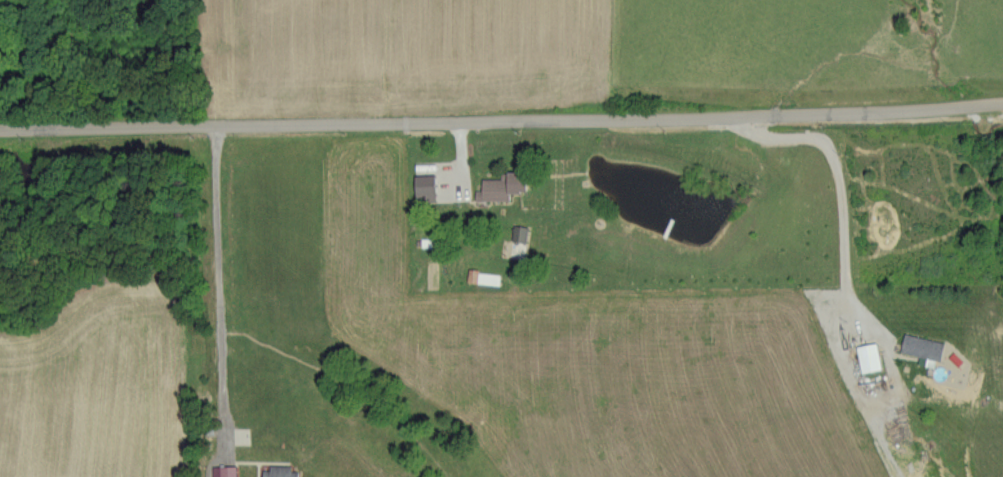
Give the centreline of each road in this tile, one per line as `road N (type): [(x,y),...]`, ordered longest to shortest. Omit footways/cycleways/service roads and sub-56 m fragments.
road 1 (residential): [(0,130),(693,119),(840,110),(1002,86)]

